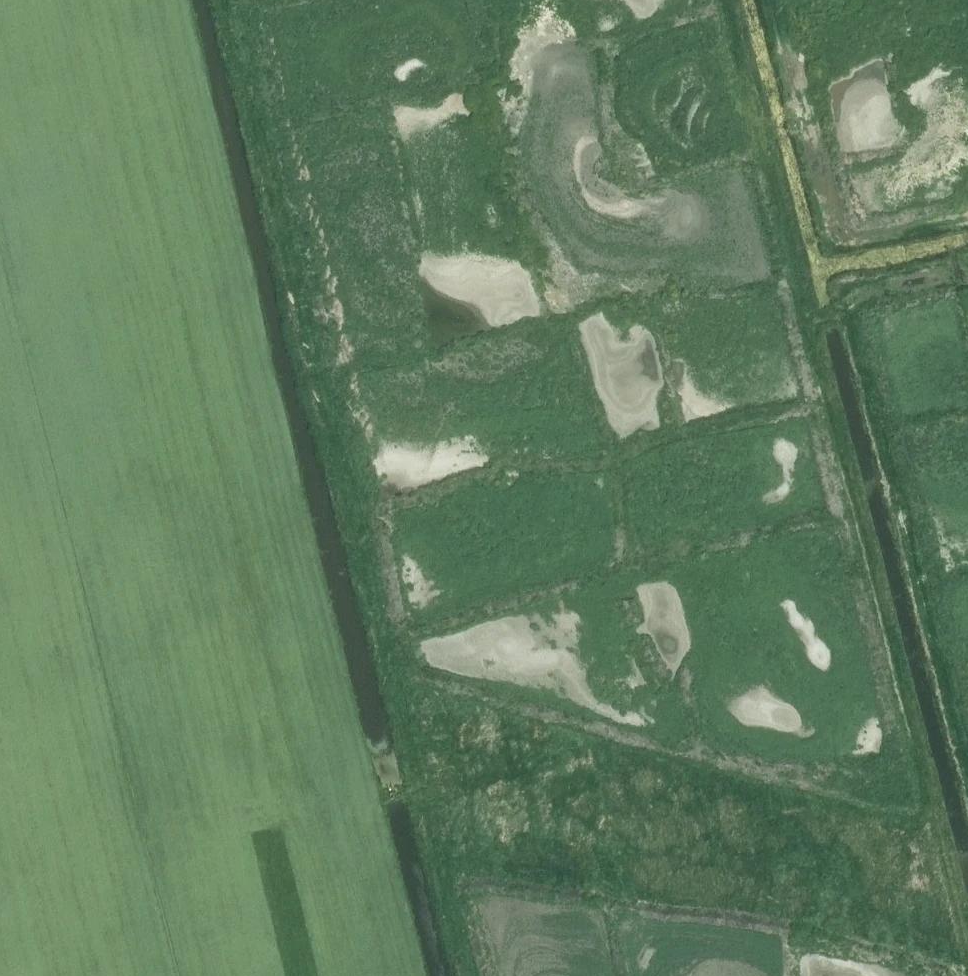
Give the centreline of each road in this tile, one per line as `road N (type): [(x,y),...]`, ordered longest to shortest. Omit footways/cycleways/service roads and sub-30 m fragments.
road 1 (track): [(732,0),(967,921)]

